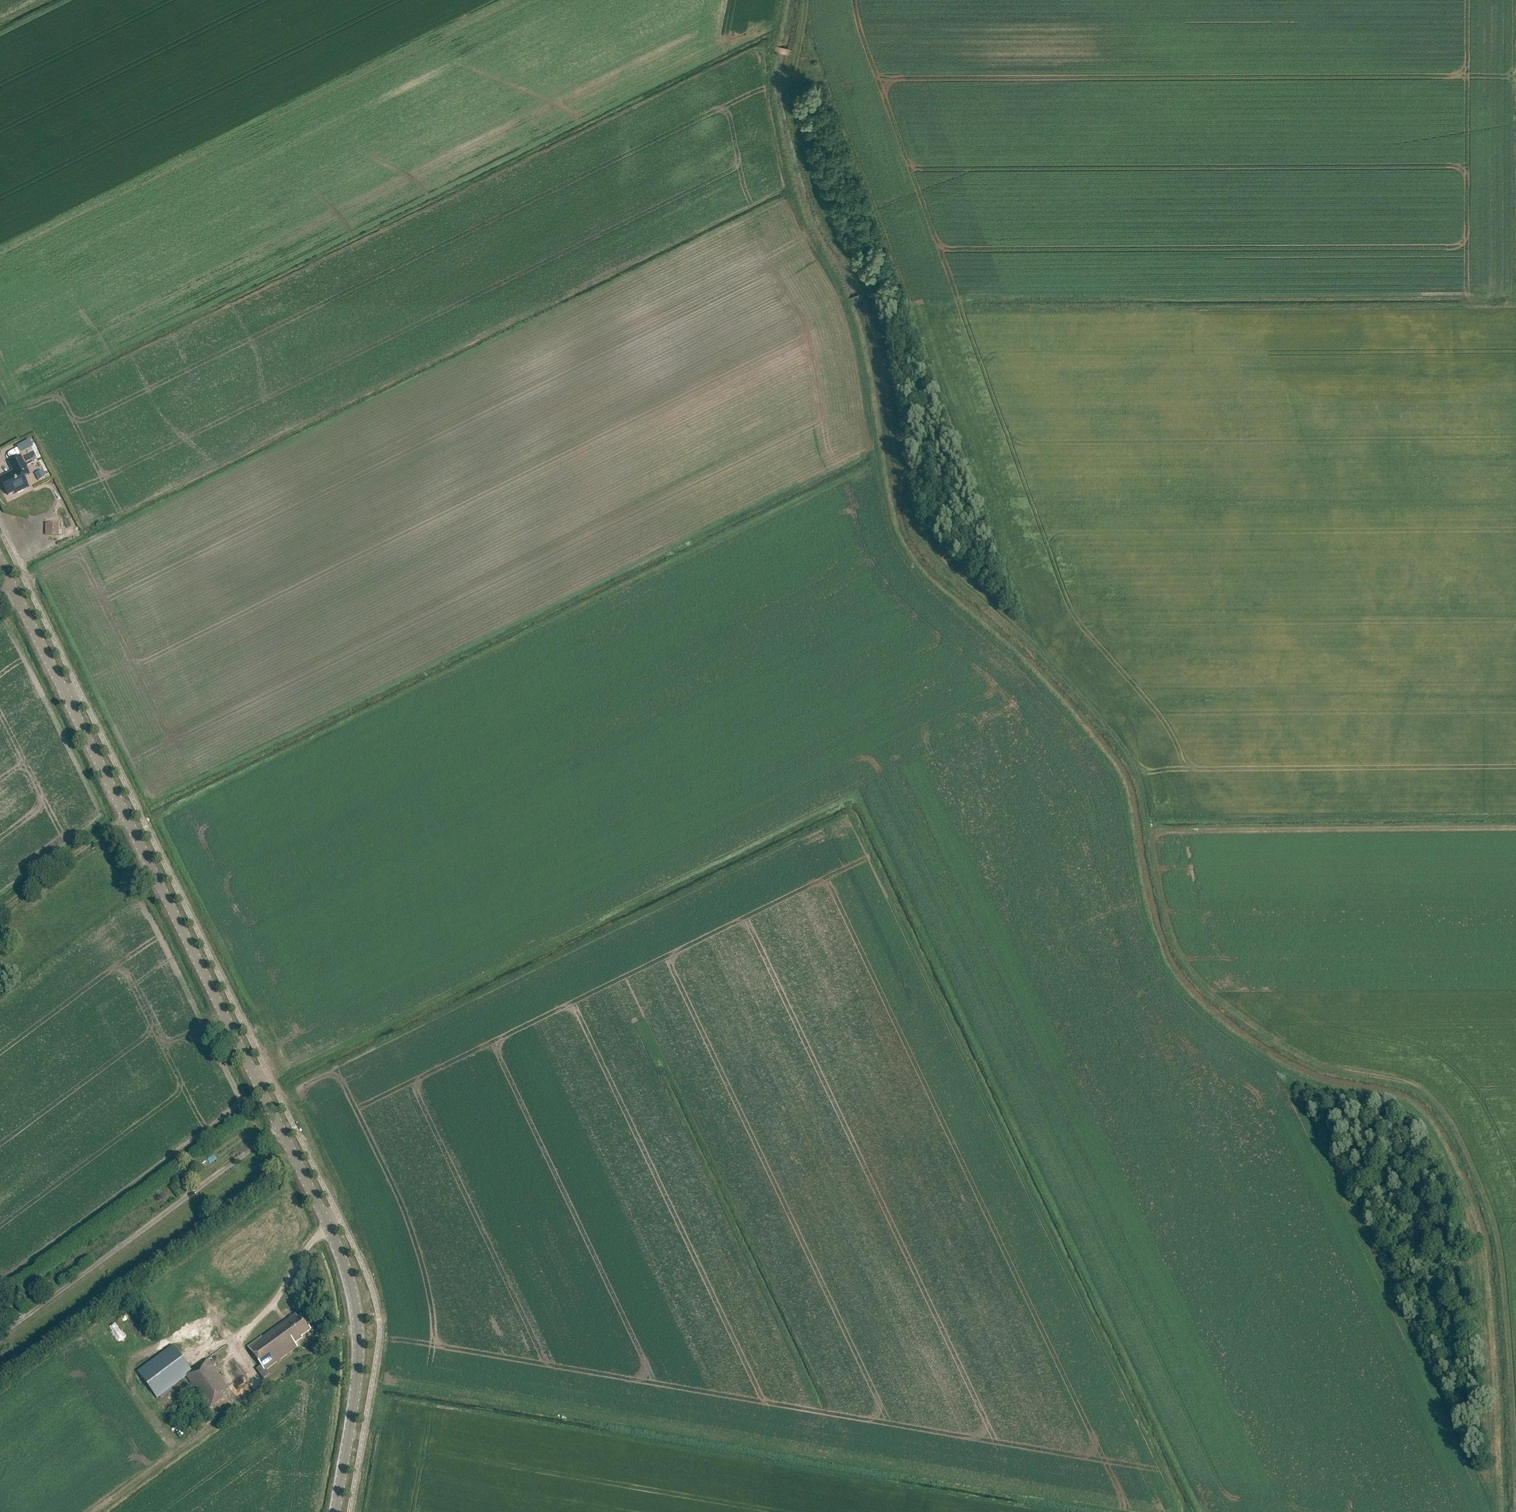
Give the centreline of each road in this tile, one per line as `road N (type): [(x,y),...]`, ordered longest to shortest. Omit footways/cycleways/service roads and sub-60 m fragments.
road 1 (track): [(1505,1511),(1495,1261),(1467,1164),(1442,1121),(1399,1089),(1281,1055),(1203,992),(1178,955),(1138,783),(1121,746),(1042,659),(956,587),(914,533),(871,319),(816,208),(795,133),(788,101),(800,0)]
road 2 (secondary): [(331,1511),(356,1330),(336,1241),(0,567)]

